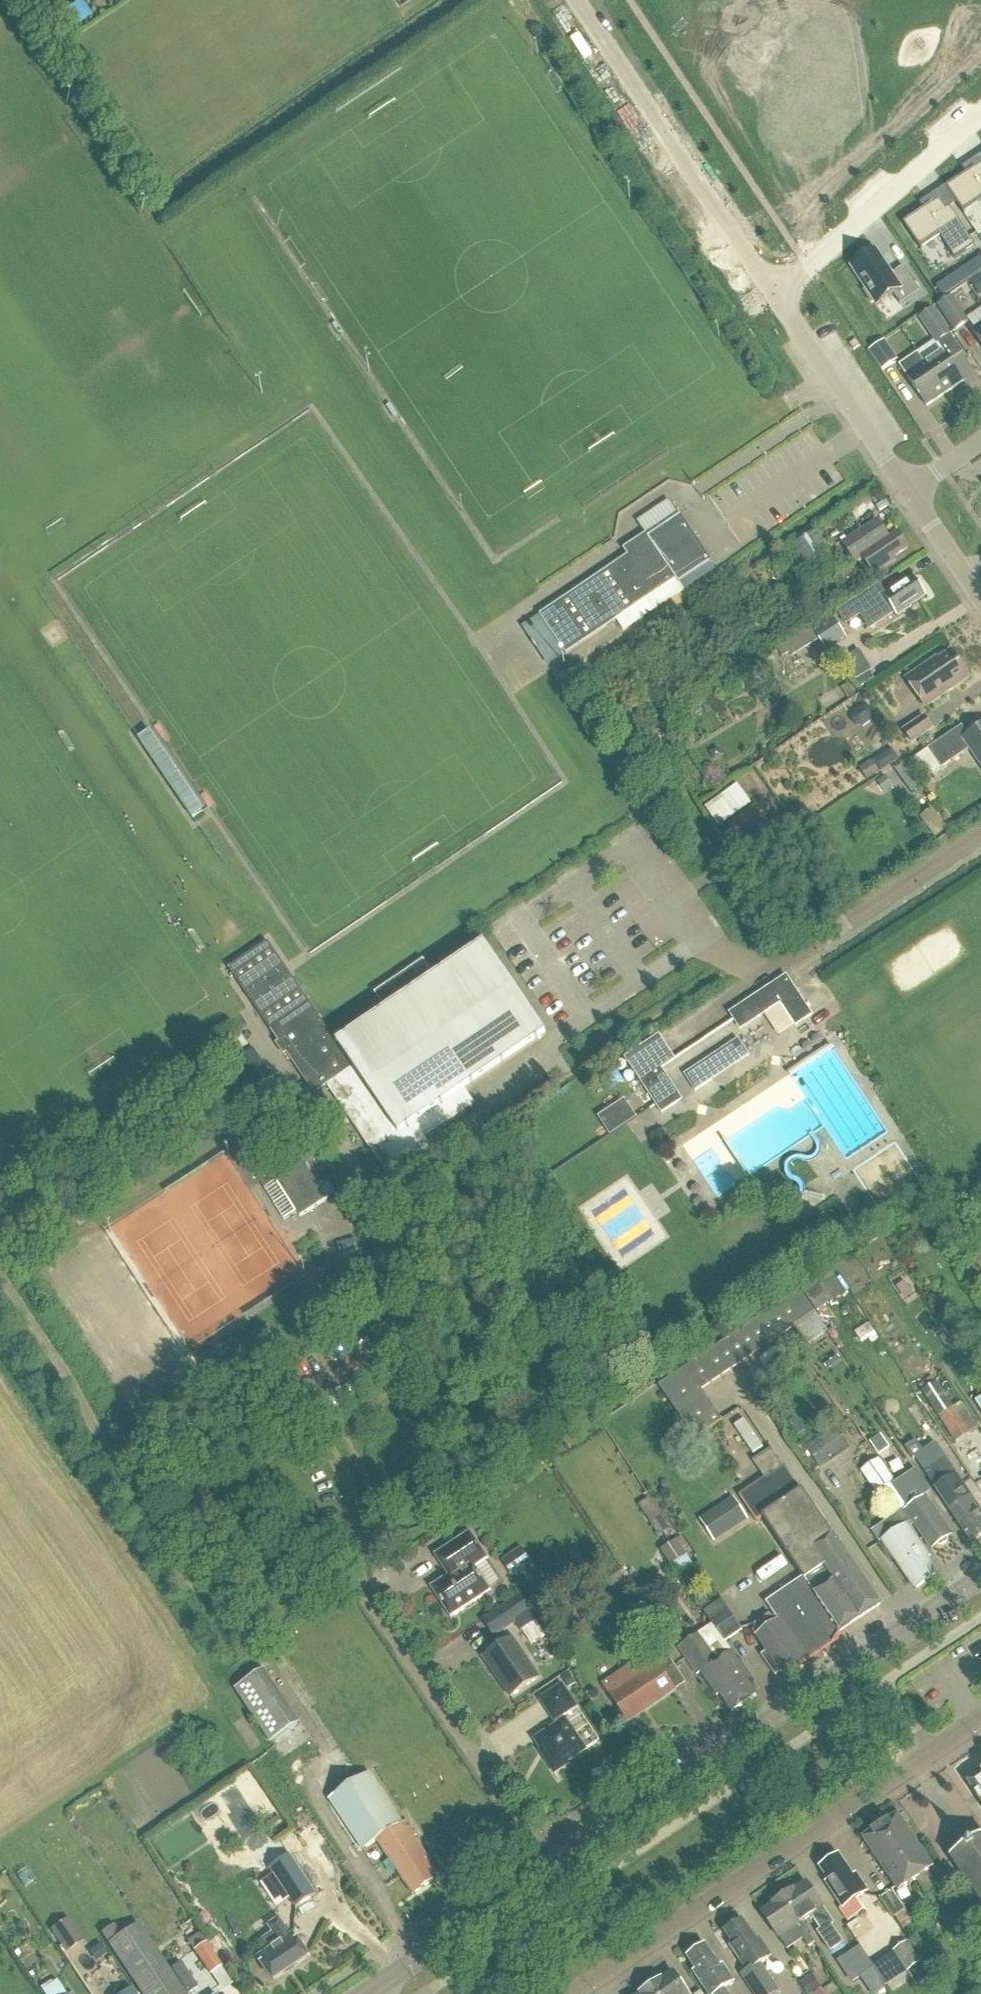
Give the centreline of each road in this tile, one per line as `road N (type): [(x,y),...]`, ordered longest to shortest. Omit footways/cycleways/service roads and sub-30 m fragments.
road 1 (residential): [(555,1869),(357,1576),(343,1473),(301,1401)]
road 2 (secondary): [(555,1869),(980,1580)]
road 3 (unclassified): [(572,1993),(980,1718)]
road 4 (unclassified): [(774,298),(575,0)]
road 5 (track): [(0,1211),(154,1126),(216,1081),(223,1046),(256,1027)]
road 6 (residential): [(980,115),(774,298)]
road 7 (unclassified): [(909,493),(774,298)]
road 8 (secondary): [(376,1988),(555,1869)]
road 9 (unclassified): [(980,599),(909,493)]

